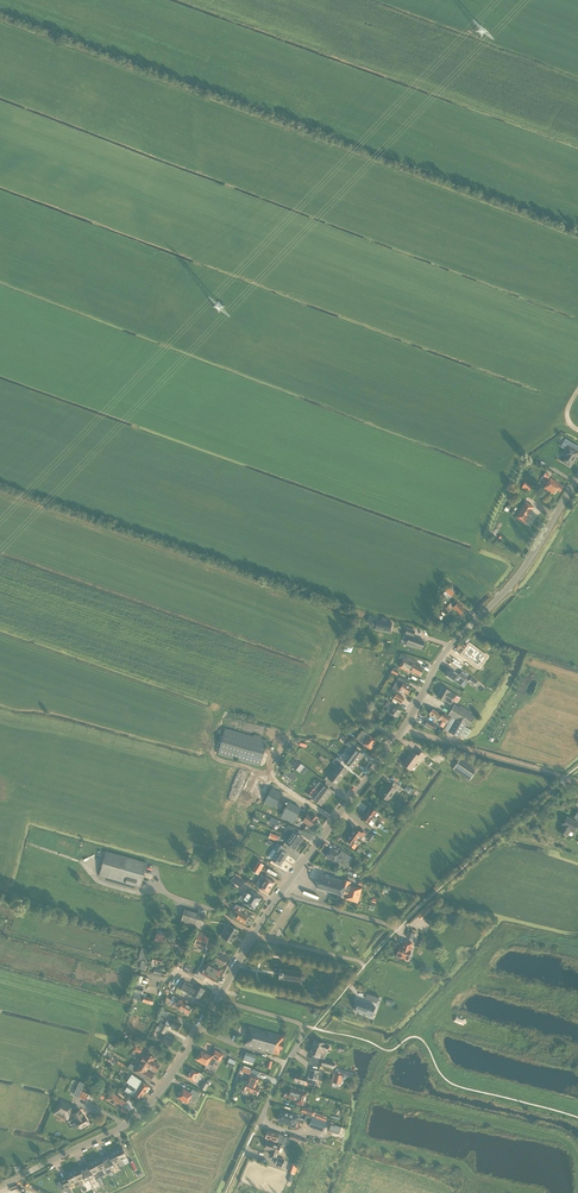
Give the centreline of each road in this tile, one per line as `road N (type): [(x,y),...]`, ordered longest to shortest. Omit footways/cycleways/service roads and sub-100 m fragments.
road 1 (tertiary): [(221,991),(280,894),(409,719),(440,659),(524,568),(577,477)]
road 2 (tertiary): [(0,1186),(143,1112),(221,991)]
road 3 (track): [(280,894),(398,928)]

